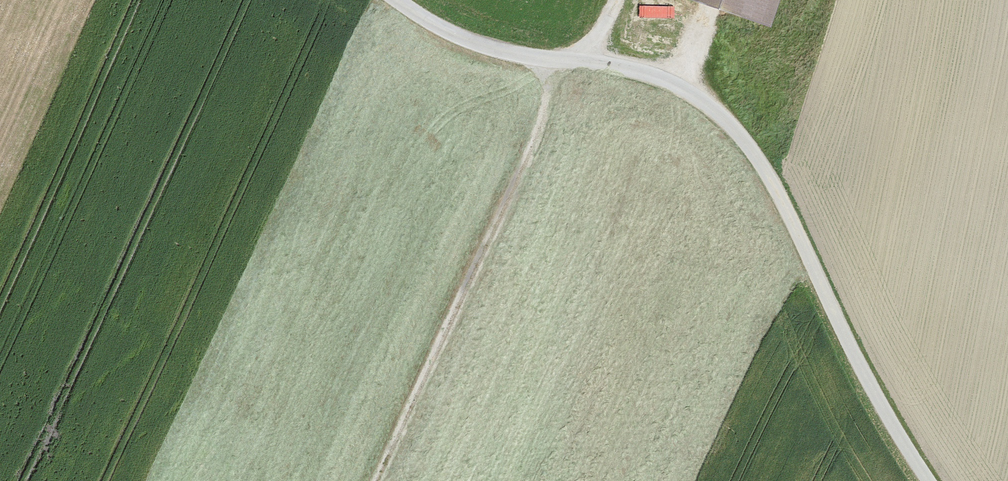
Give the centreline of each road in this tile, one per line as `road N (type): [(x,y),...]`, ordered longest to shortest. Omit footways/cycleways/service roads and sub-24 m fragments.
road 1 (unclassified): [(929,480),(864,373),(770,178),(724,121),(667,81),(482,45),(397,0)]
road 2 (track): [(557,60),(541,128),(375,480)]

